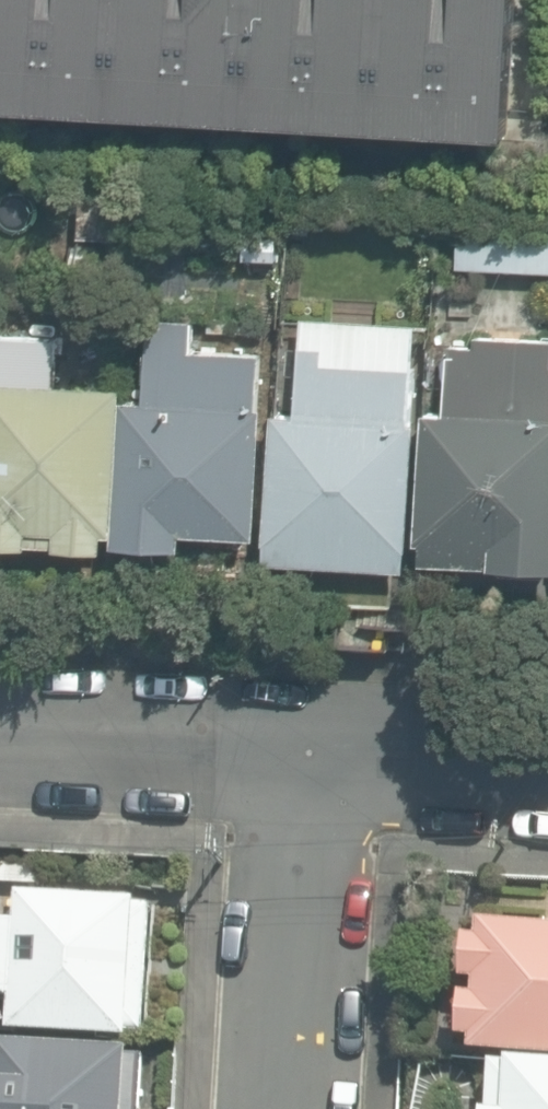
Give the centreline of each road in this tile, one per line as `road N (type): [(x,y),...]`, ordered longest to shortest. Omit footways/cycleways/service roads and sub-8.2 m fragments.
road 1 (residential): [(284,1108),(306,751)]
road 2 (residential): [(0,748),(306,751)]
road 3 (residential): [(306,751),(547,765)]

